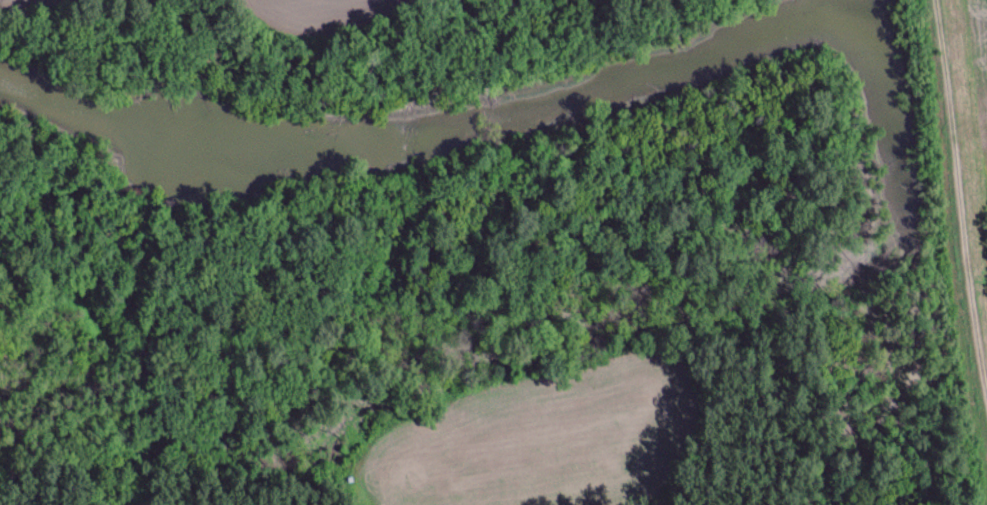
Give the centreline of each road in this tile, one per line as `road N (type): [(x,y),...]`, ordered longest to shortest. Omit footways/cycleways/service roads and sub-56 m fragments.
road 1 (track): [(986,406),(932,0)]

